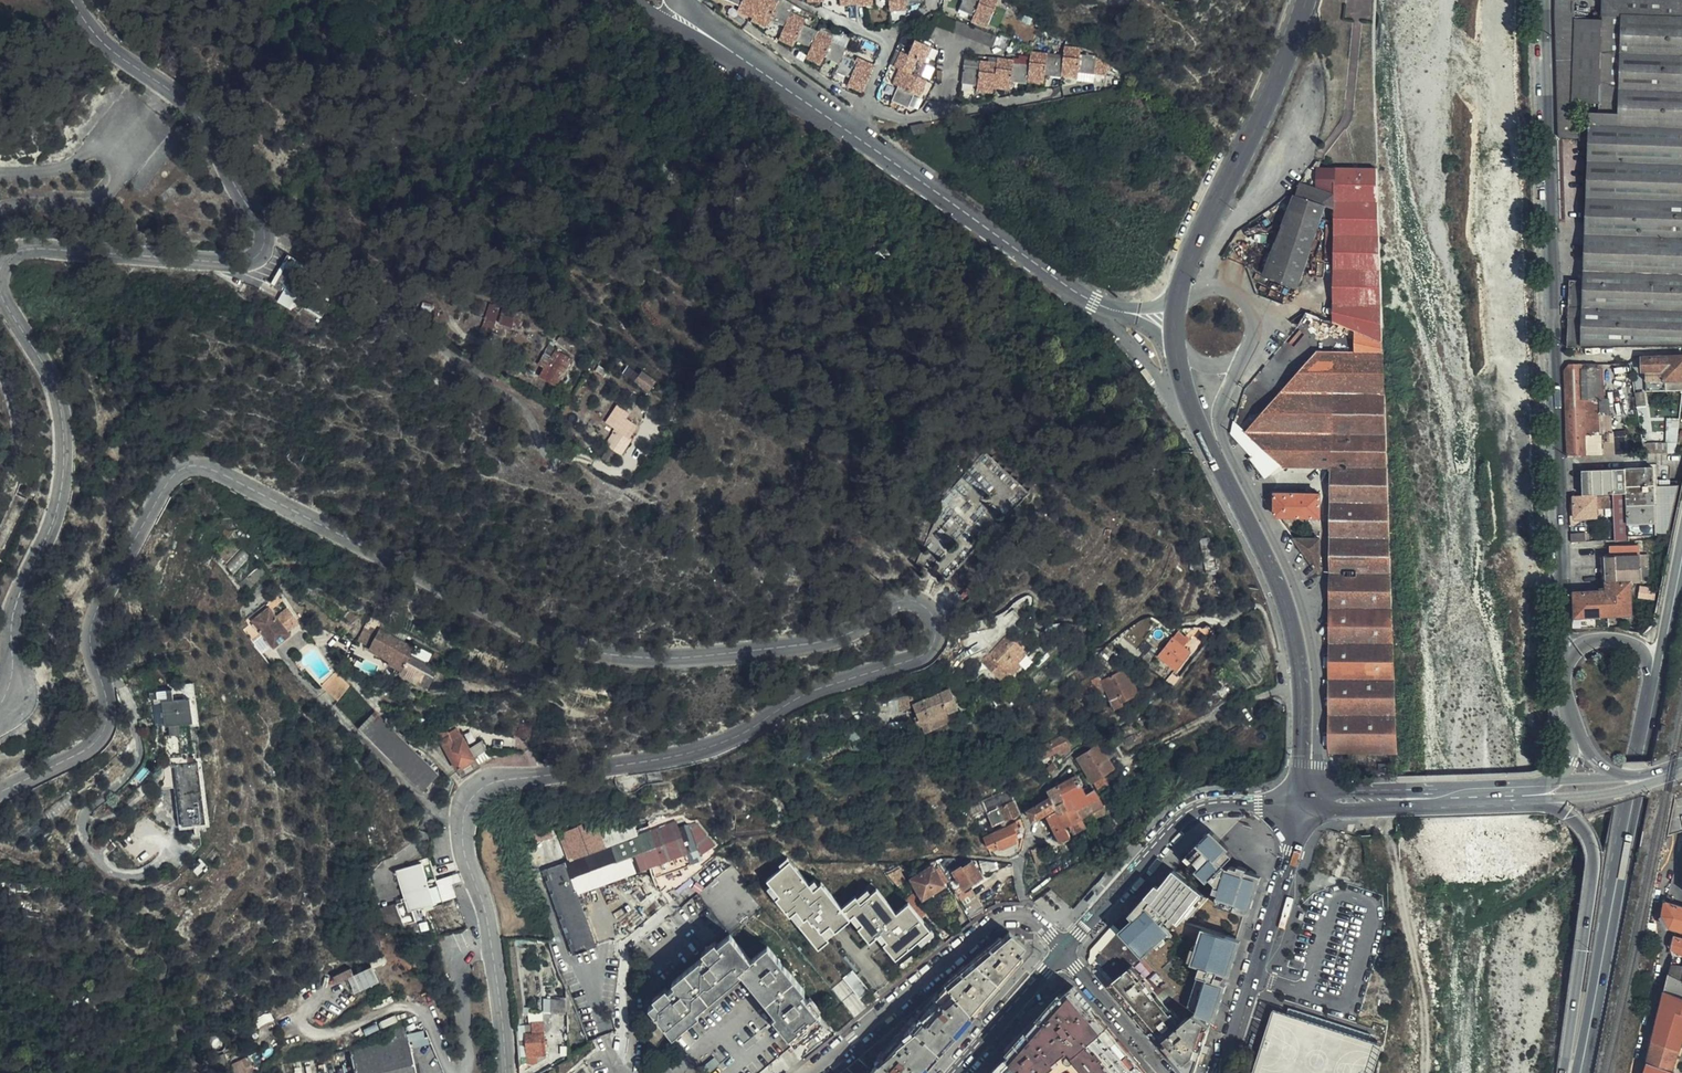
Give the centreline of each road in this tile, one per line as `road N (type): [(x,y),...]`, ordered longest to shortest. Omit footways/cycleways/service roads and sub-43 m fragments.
road 1 (unclassified): [(503,1072),(492,944),(465,853),(462,821),(471,796),(494,782),(627,766),(731,739),(792,702),(932,649),(937,614),(908,603),(829,643),(649,659),(596,654),(505,620),(361,543),(189,467),(167,480),(90,629),(105,686),(103,727),(93,744),(46,774),(0,792)]
road 2 (residential): [(1566,671),(1548,0)]
road 3 (unclassified): [(0,268),(13,252),(28,248),(245,261),(264,240),(192,110),(104,45),(70,0)]
road 4 (unclassified): [(1113,311),(678,16)]
road 5 (primary): [(1176,351),(1199,424),(1288,614),(1299,672),(1302,802)]
road 6 (unclassified): [(1302,802),(1316,765),(1311,643),(1288,572),(1222,439),(1220,411),(1239,365)]
road 7 (unclassified): [(0,713),(14,693),(14,602),(53,521),(63,431),(53,384),(0,291)]
road 8 (primary): [(1579,1072),(1653,705)]
road 9 (primary): [(1502,800),(1564,808),(1594,846),(1568,1072)]
road 10 (primary): [(1308,0),(1265,118),(1175,301)]
road 11 (tertiary): [(1302,802),(1193,813),(1064,952)]
road 12 (tertiary): [(1222,1072),(1302,802)]
road 13 (residential): [(811,1072),(992,922),(1026,916)]
road 14 (primary): [(1556,780),(1362,790),(1302,802)]
road 15 (secondary): [(1502,800),(1604,792),(1681,774)]
road 16 (tertiary): [(1064,952),(957,1072)]
road 17 (unclassified): [(1064,952),(1167,1072)]
road 18 (primary): [(1302,802),(1348,809),(1459,803)]
road 19 (primary): [(1566,671),(1586,642),(1632,644),(1646,664),(1653,705)]
road 20 (unclassified): [(1239,365),(1253,330),(1248,302),(1220,289),(1175,301)]
road 21 (primary): [(1653,705),(1681,567)]

